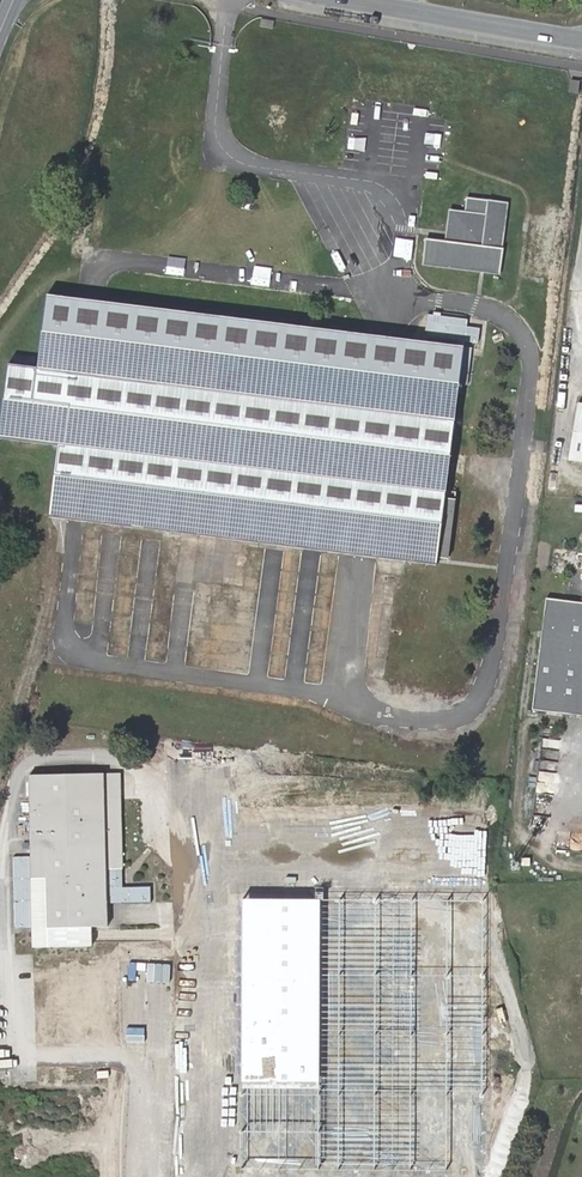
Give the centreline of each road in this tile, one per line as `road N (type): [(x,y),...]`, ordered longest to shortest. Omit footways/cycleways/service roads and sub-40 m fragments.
road 1 (residential): [(346,0),(581,41)]

